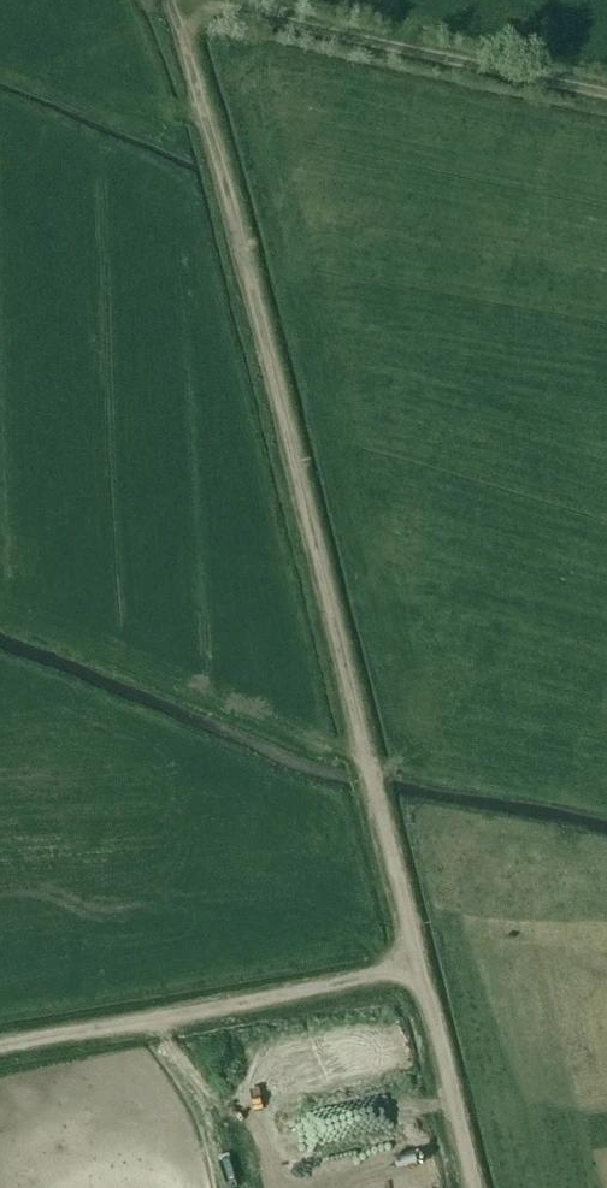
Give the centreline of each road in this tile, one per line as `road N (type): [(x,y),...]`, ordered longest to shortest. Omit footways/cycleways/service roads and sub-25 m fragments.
road 1 (track): [(0,1051),(383,974),(408,929),(202,88),(168,2)]
road 2 (track): [(606,95),(168,2)]
road 3 (unclassified): [(472,1187),(408,929)]

